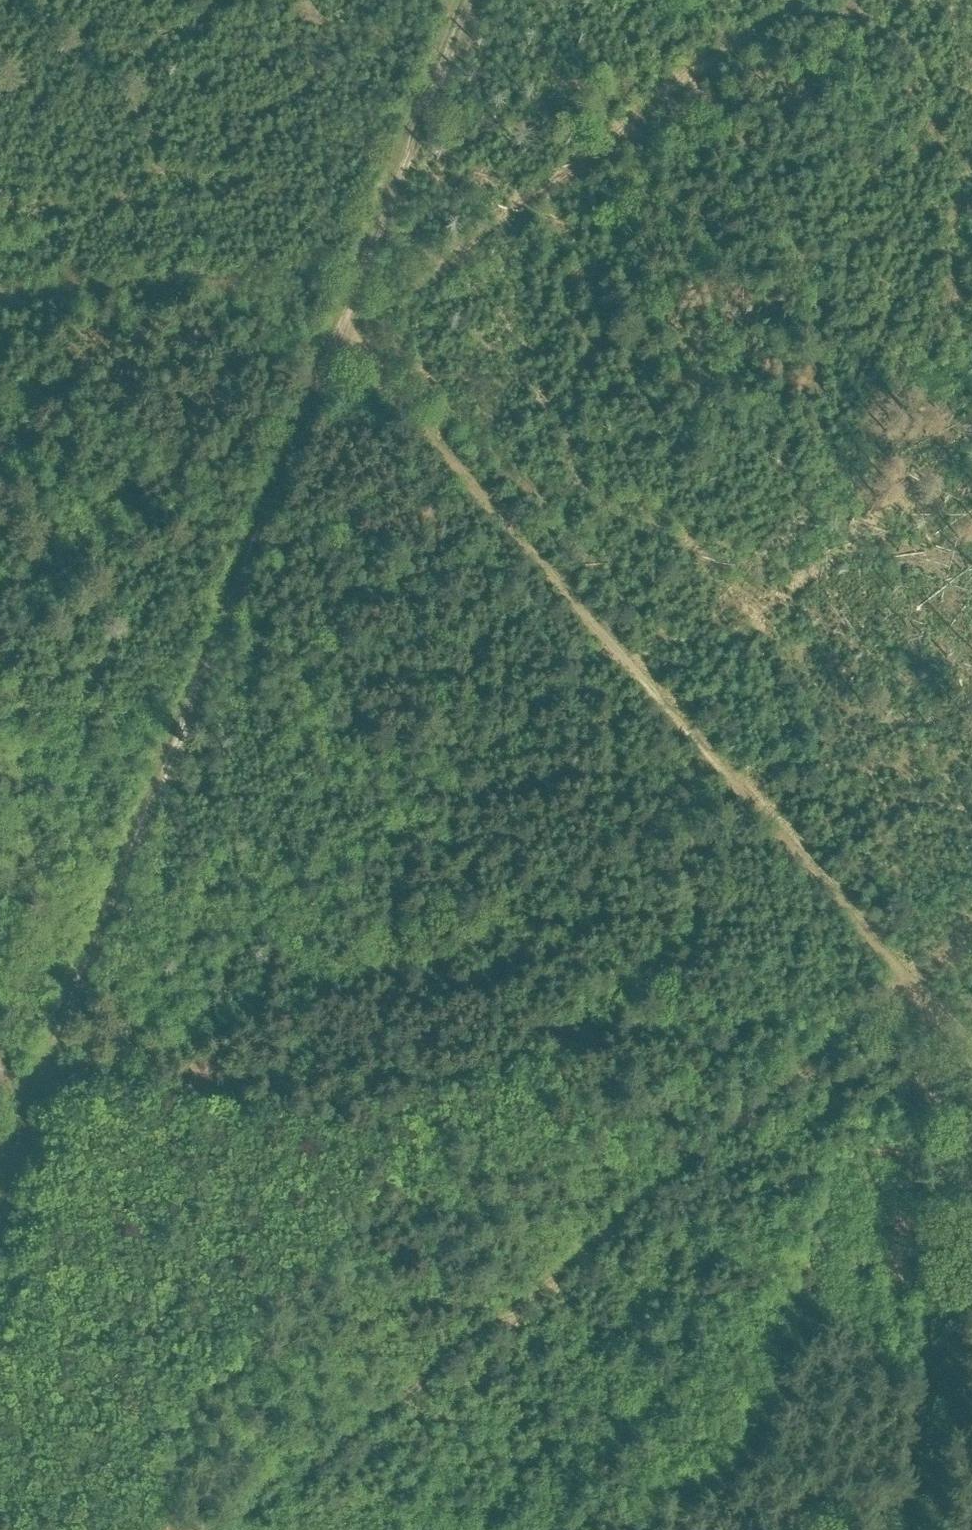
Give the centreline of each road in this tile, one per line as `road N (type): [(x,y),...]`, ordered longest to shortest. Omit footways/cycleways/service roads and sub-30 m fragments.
road 1 (track): [(0,1212),(340,338)]
road 2 (track): [(340,338),(909,986)]
road 3 (track): [(438,244),(769,0)]
road 4 (track): [(340,338),(476,0)]

